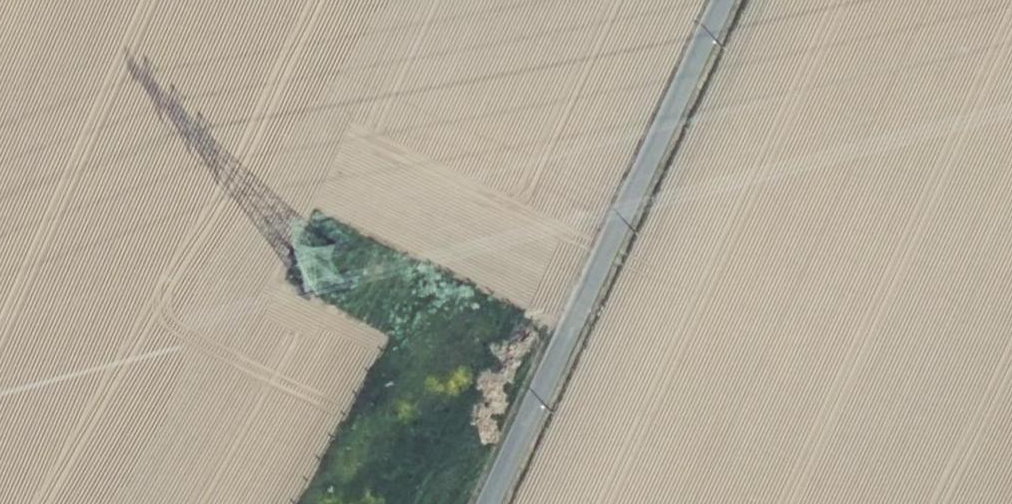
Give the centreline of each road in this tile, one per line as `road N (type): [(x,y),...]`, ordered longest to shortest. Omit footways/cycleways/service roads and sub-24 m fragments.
road 1 (unclassified): [(725,0),(493,503)]

